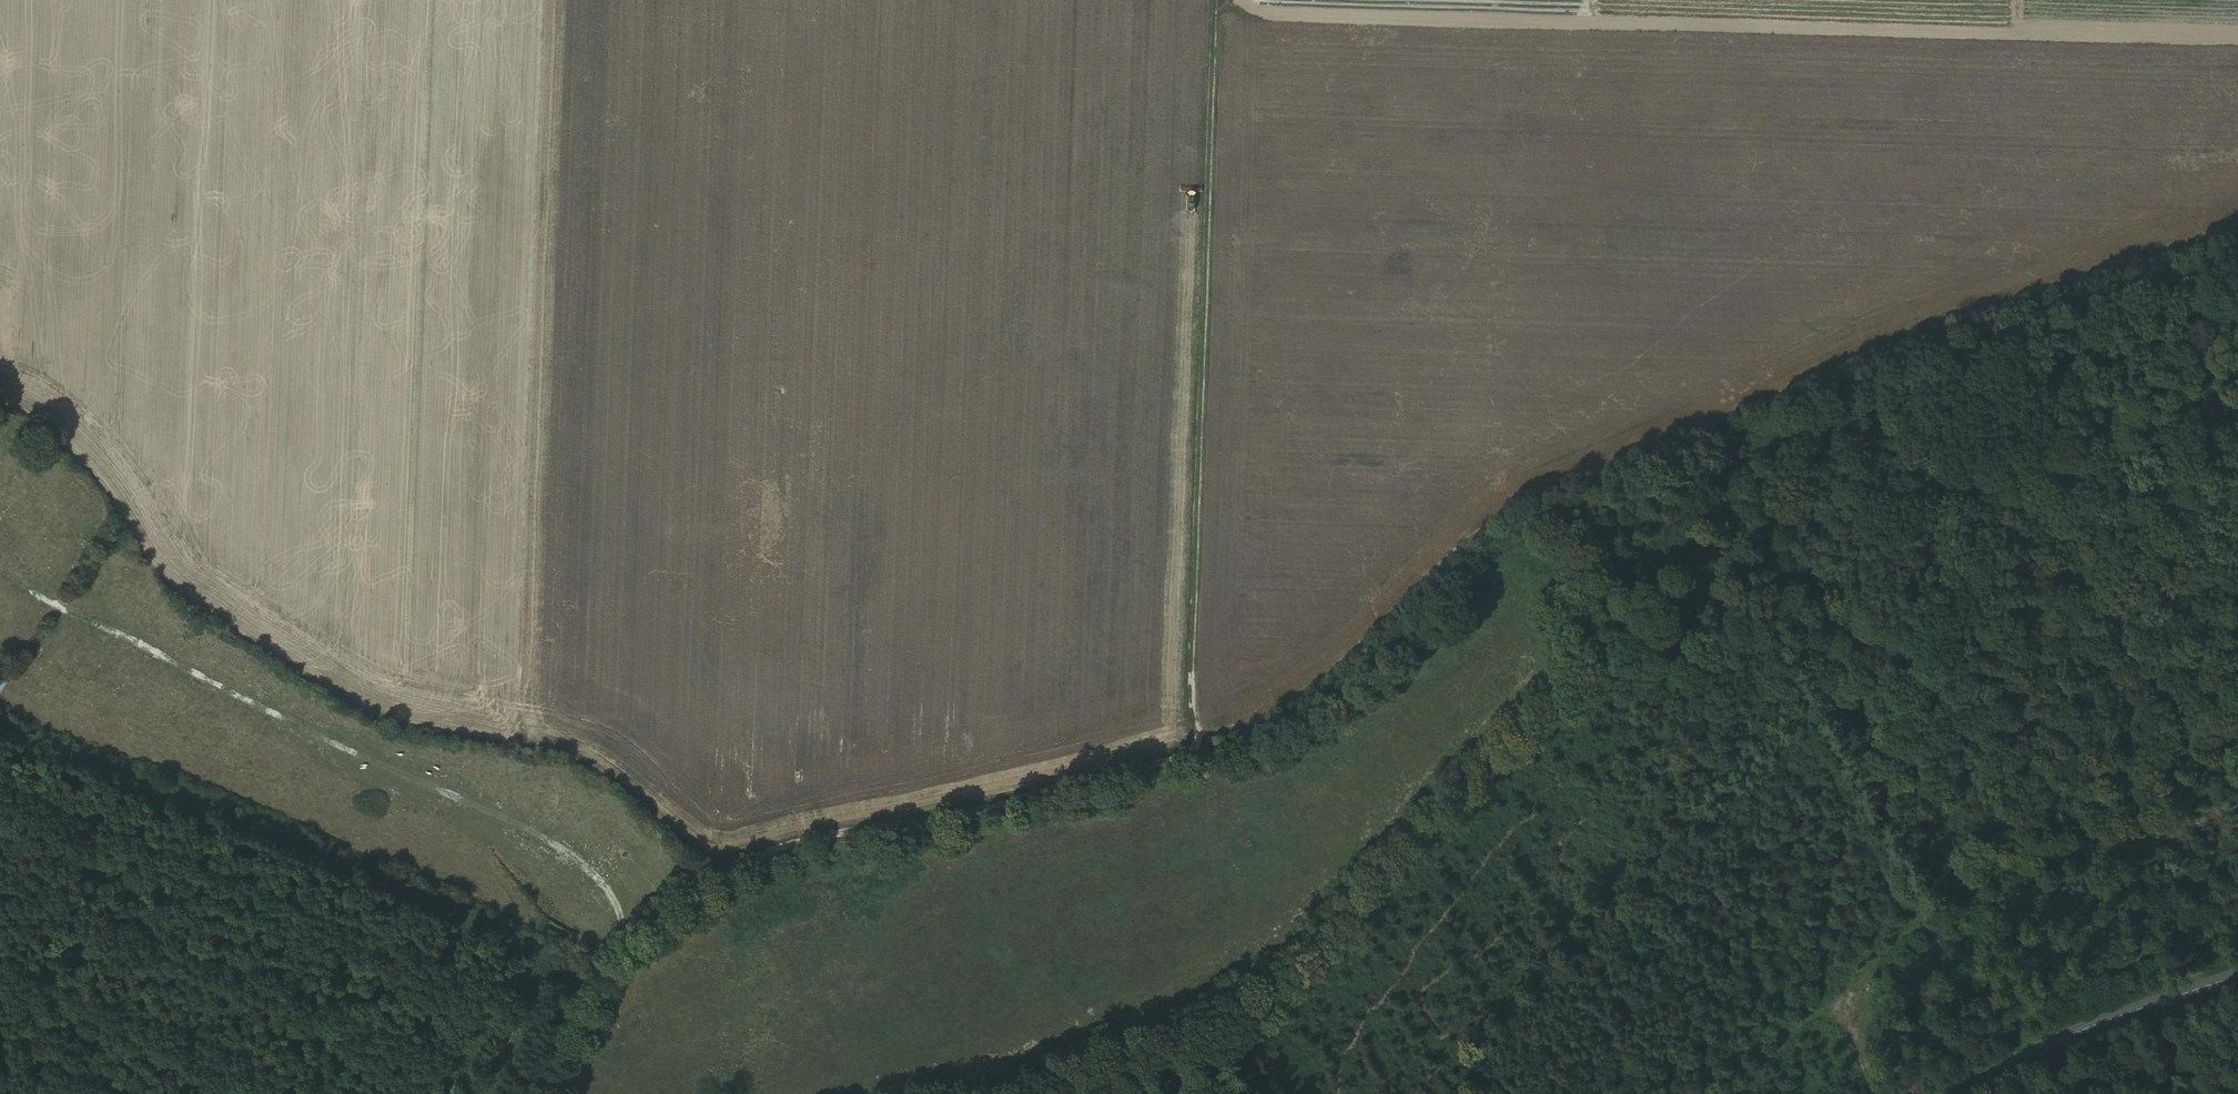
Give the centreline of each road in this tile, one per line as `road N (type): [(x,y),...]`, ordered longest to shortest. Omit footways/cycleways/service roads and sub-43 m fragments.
road 1 (track): [(1213,0),(1186,686),(1202,749)]
road 2 (tertiary): [(2237,978),(2093,1023),(1971,1093)]
road 3 (track): [(541,1093),(641,931)]

